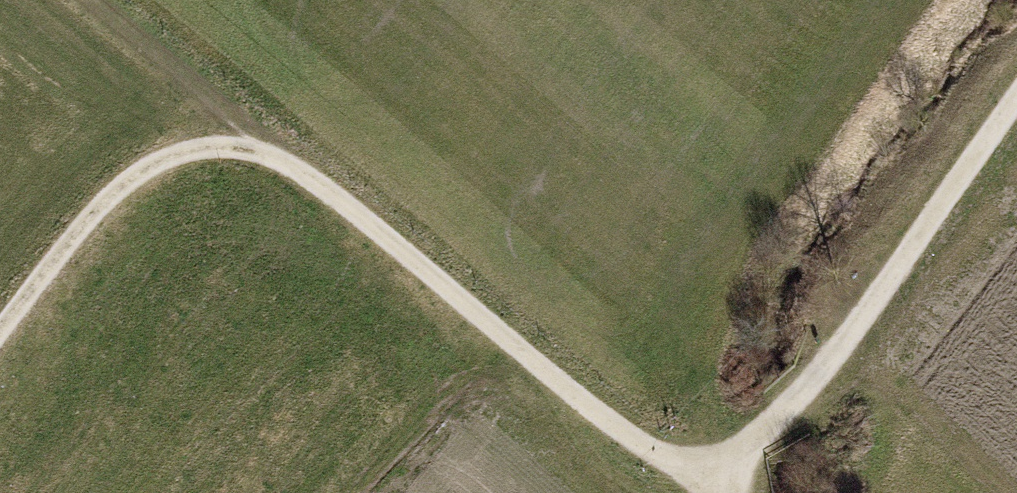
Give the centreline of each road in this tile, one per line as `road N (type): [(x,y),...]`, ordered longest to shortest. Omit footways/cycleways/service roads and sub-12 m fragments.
road 1 (track): [(707,486),(511,346),(274,156),(209,149),(153,166),(95,215),(0,339)]
road 2 (track): [(713,492),(707,486),(828,368),(1016,104)]
road 3 (track): [(274,156),(84,0)]

